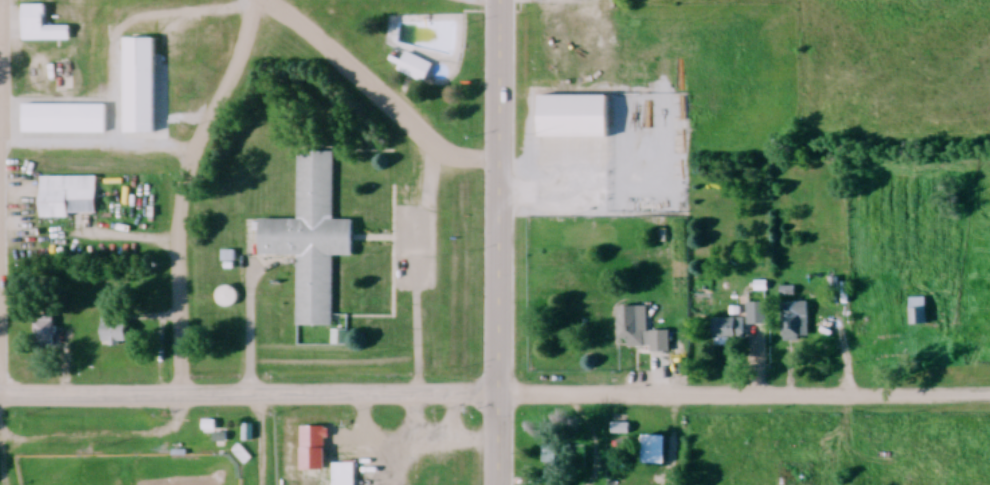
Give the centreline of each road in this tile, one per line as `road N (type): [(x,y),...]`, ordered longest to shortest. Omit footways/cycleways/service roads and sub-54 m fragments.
road 1 (residential): [(989,398),(0,398)]
road 2 (primary): [(500,484),(503,0)]
road 3 (residential): [(254,0),(218,112),(188,162),(181,397)]
road 4 (residential): [(502,162),(439,158),(263,0)]

